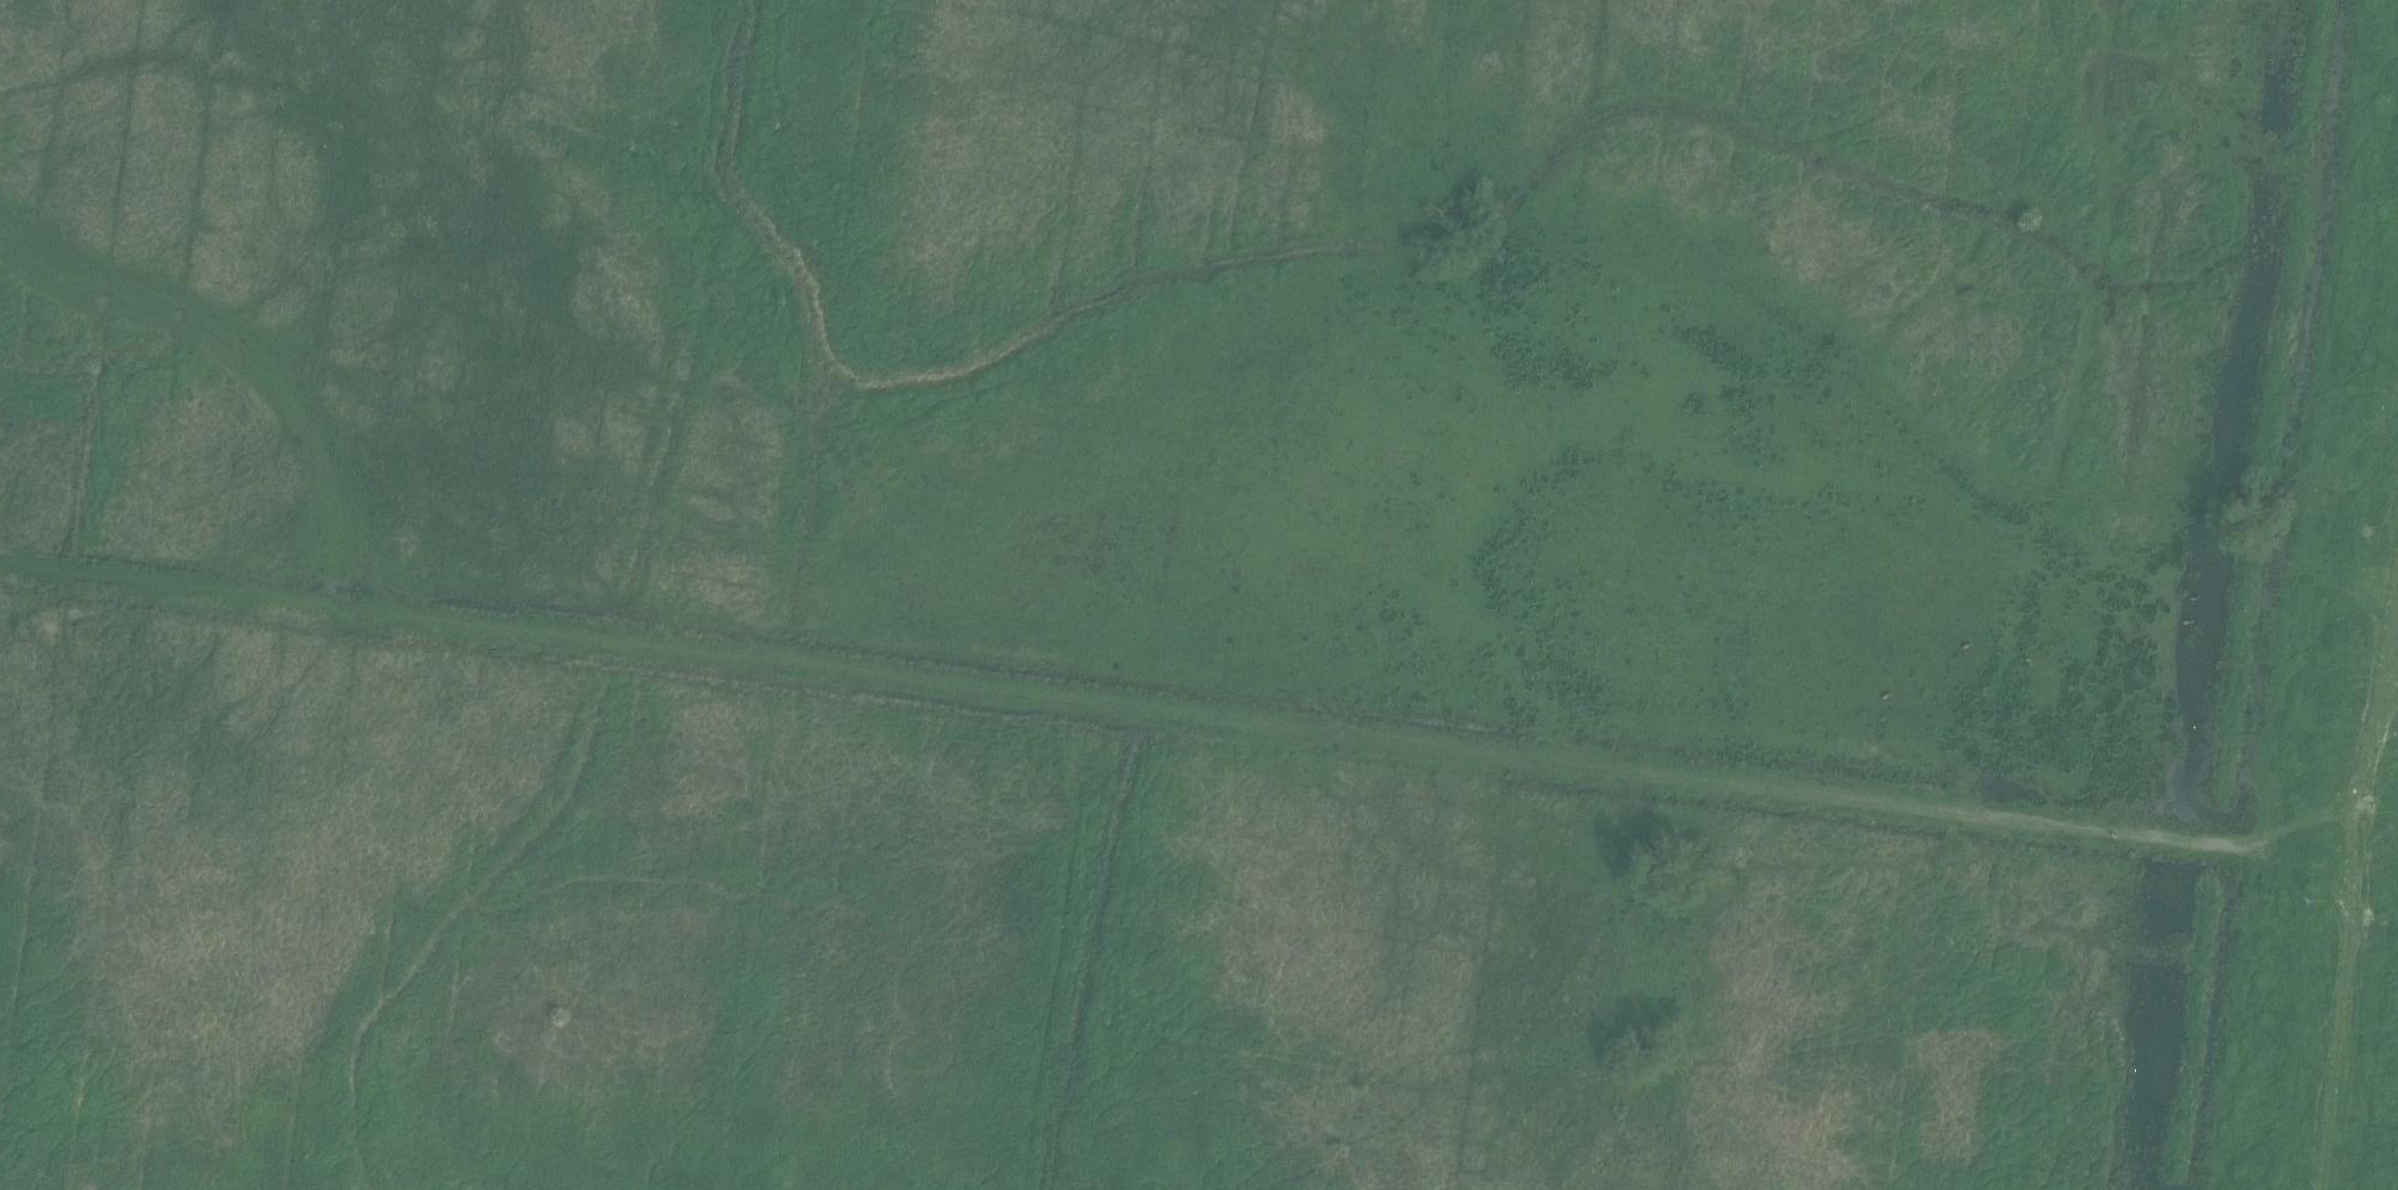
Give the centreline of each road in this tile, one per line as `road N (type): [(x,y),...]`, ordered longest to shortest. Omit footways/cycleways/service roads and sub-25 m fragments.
road 1 (track): [(2359,798),(2320,1189)]
road 2 (track): [(2359,798),(2397,510)]

